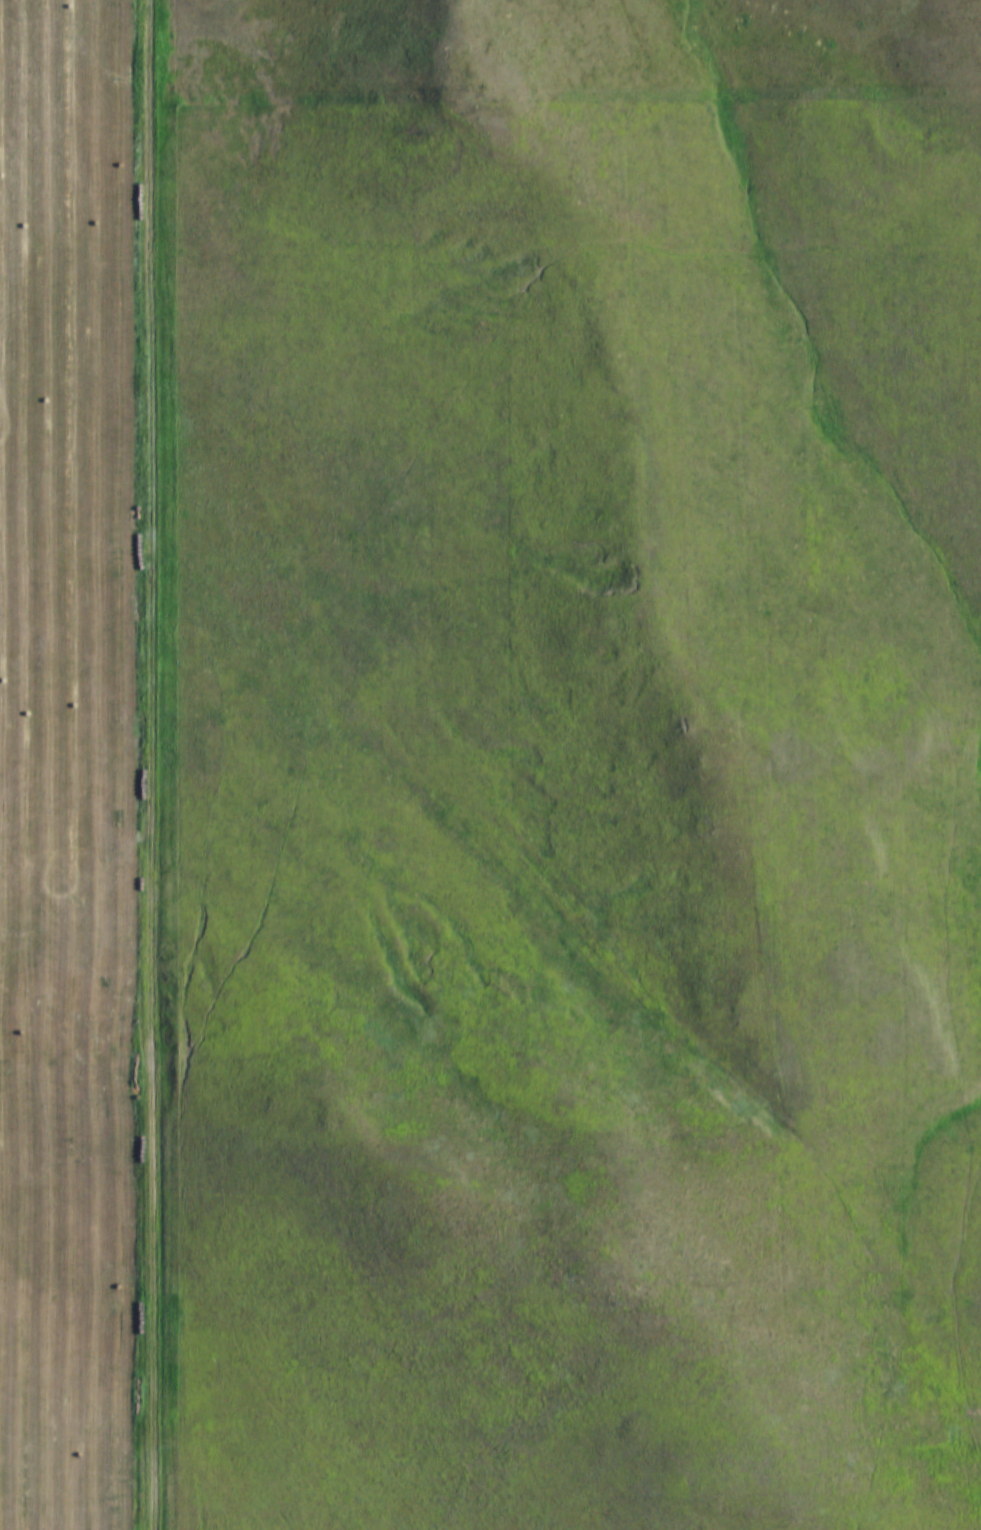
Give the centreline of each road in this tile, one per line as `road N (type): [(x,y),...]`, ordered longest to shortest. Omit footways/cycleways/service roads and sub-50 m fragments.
road 1 (track): [(151,0),(151,1529)]

